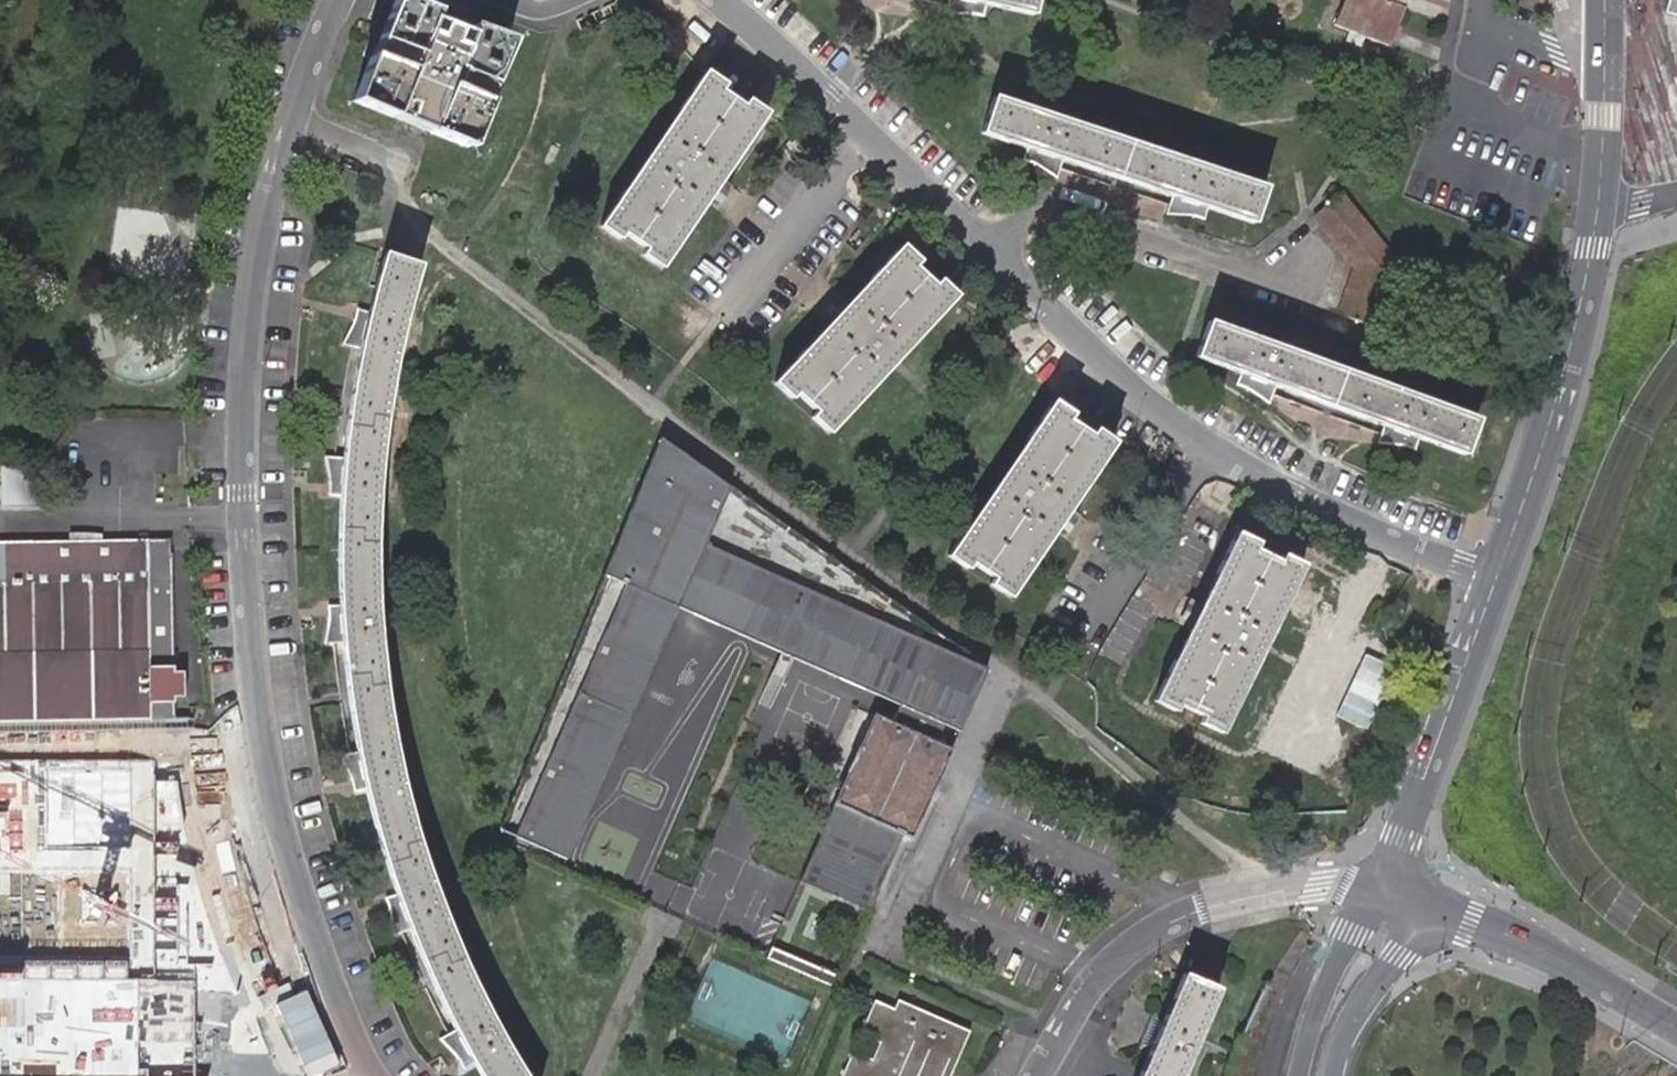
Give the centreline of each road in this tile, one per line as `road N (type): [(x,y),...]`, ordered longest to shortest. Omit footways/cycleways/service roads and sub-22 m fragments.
road 1 (residential): [(381,1075),(342,1016),(275,812),(245,556),(254,271),(295,117),(345,0)]
road 2 (residential): [(1500,576),(1274,489),(1186,429),(1005,256)]
road 3 (residential): [(1402,893),(1248,894),(1170,918),(1100,972),(1040,1075)]
road 4 (unclassified): [(1500,576),(1564,383),(1602,202)]
road 5 (residential): [(1005,256),(724,0)]
road 6 (unclassified): [(1402,893),(1406,835),(1500,576)]
road 7 (residential): [(1005,256),(1048,220),(1084,218),(1123,221),(1288,282)]
road 8 (unclassified): [(1676,1023),(1512,933),(1402,893)]
road 9 (motorway): [(1402,893),(1354,929),(1303,1075)]
road 10 (motorway): [(1335,1075),(1362,1007),(1402,952),(1402,893)]
road 11 (residential): [(1487,0),(1483,28),(1604,64)]
road 12 (residential): [(1602,202),(1604,64)]

